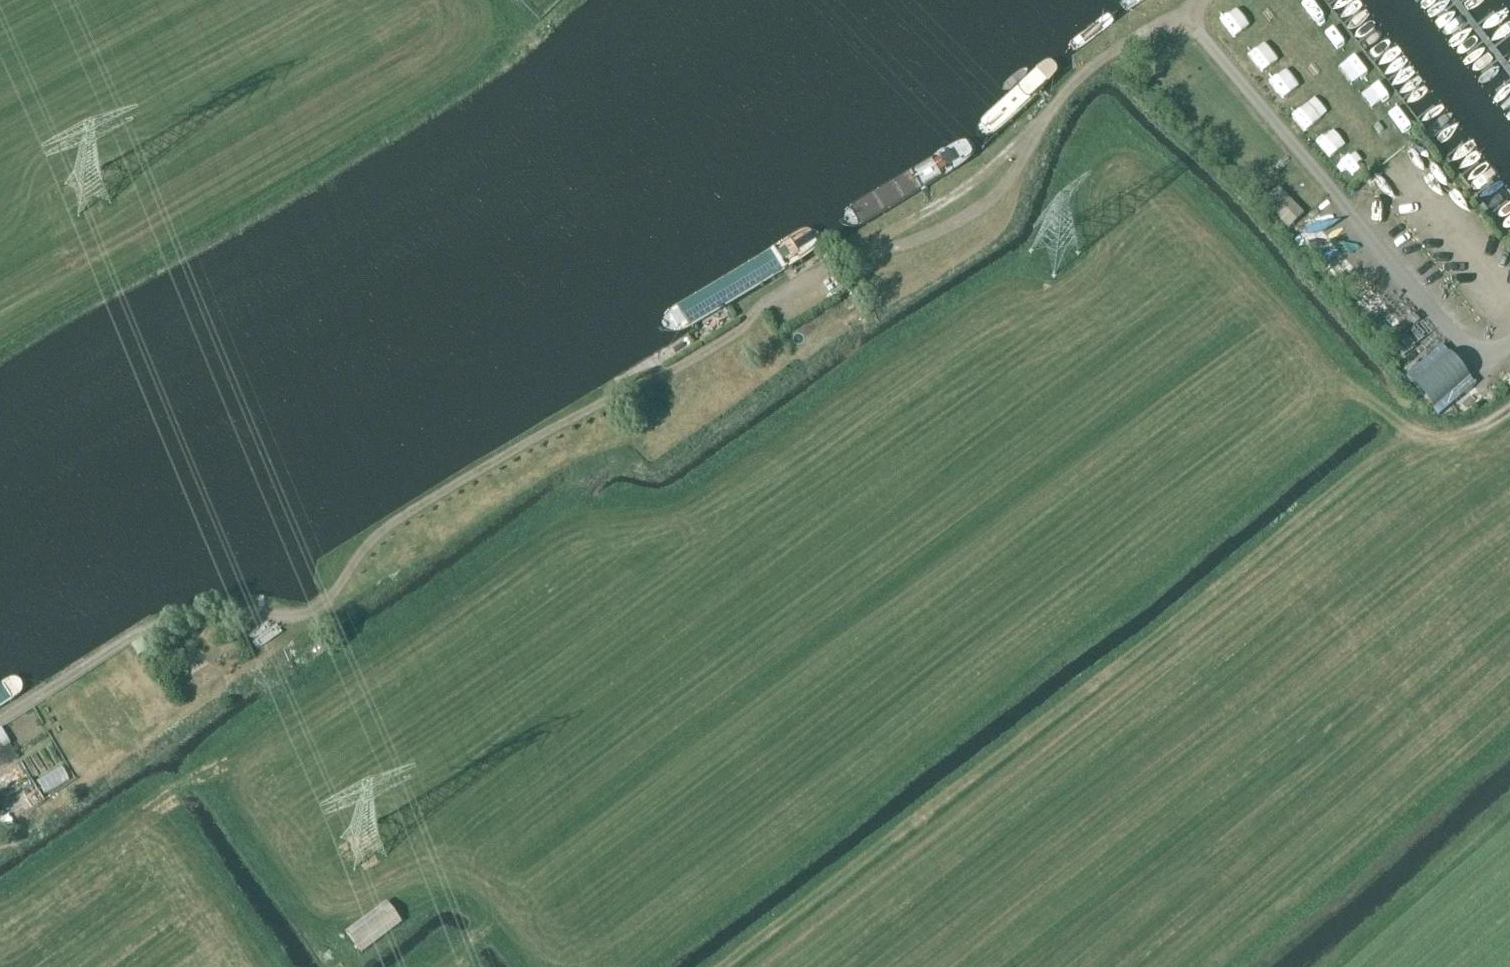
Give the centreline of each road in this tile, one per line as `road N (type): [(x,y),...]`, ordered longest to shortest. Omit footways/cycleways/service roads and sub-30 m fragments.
road 1 (track): [(1509,407),(1474,428),(1406,431),(727,966)]

